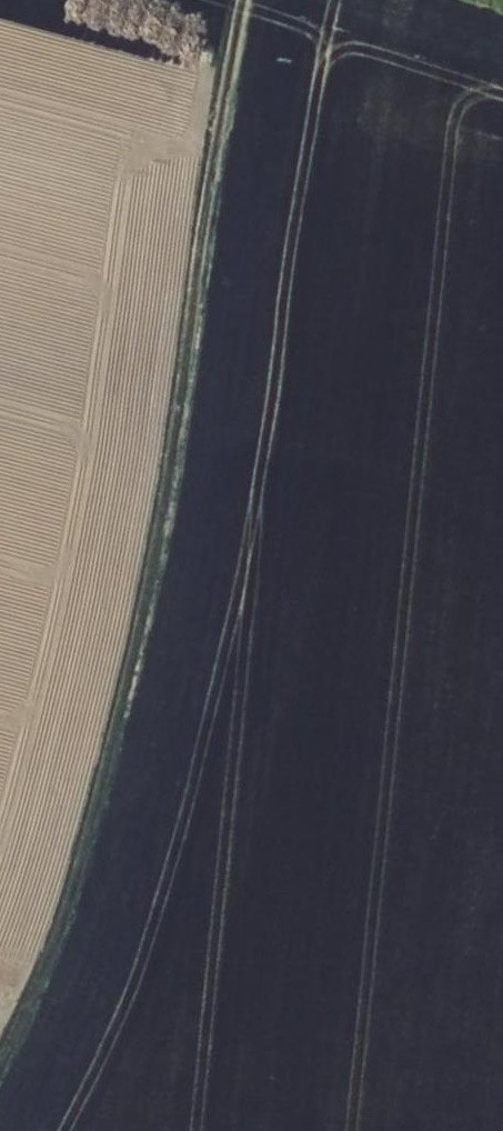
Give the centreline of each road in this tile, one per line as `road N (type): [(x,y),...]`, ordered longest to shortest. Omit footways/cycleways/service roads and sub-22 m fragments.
road 1 (track): [(0,1051),(46,964),(81,852),(199,255),(223,41),(235,0)]

